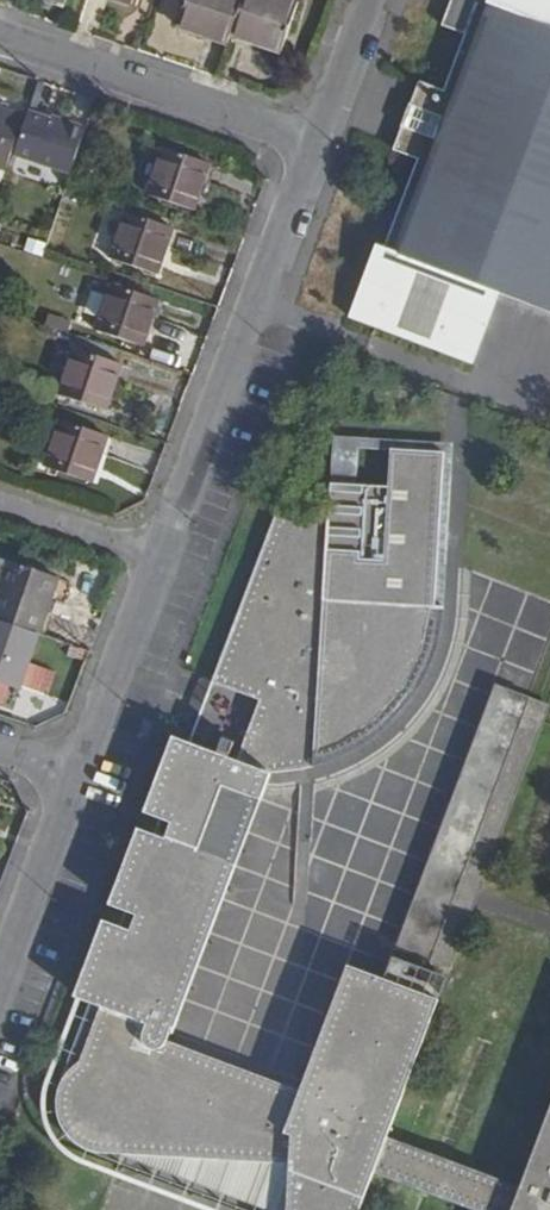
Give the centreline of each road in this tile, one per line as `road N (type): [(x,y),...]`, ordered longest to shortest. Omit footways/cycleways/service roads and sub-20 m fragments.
road 1 (residential): [(312,145),(156,564)]
road 2 (residential): [(0,39),(312,145)]
road 3 (residential): [(156,564),(74,775)]
road 4 (residential): [(74,775),(0,973)]
road 5 (residential): [(0,511),(156,564)]
road 6 (residential): [(365,0),(312,145)]

